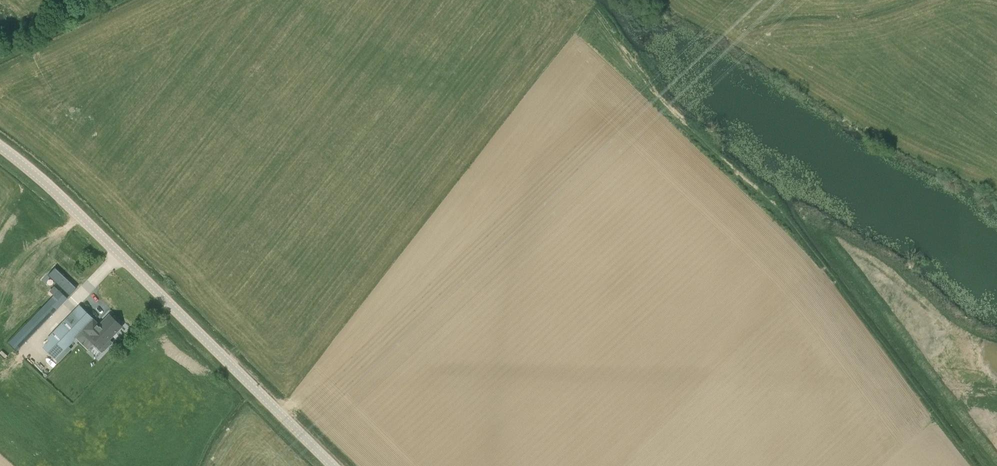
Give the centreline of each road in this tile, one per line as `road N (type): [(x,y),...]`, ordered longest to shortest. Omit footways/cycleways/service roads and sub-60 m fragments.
road 1 (tertiary): [(331,465),(48,185),(0,148)]

